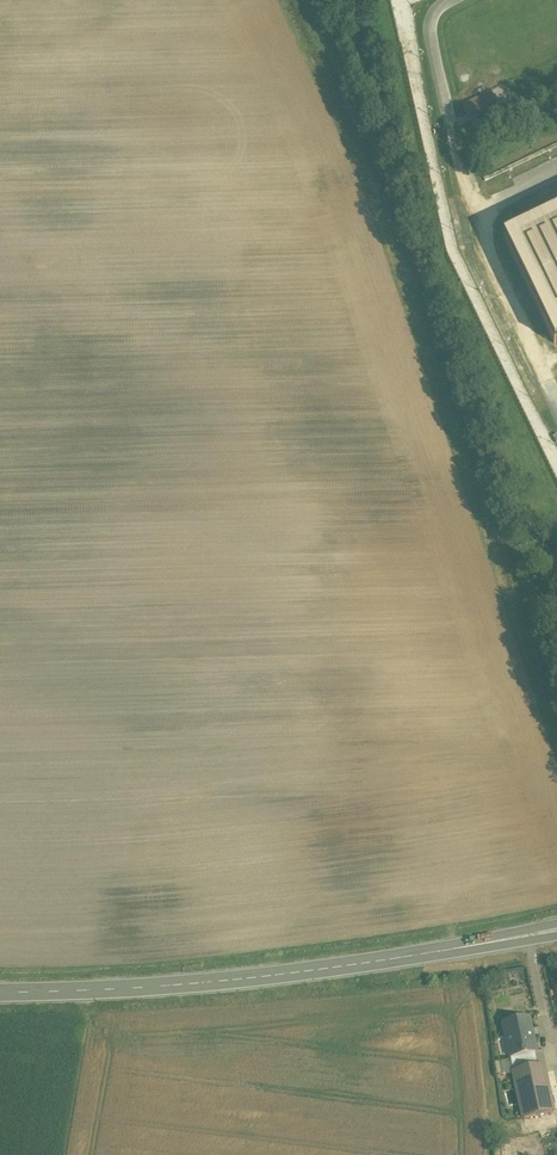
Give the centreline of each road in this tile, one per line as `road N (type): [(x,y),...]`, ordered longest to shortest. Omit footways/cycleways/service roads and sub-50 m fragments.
road 1 (secondary): [(0,992),(271,977),(556,931)]

